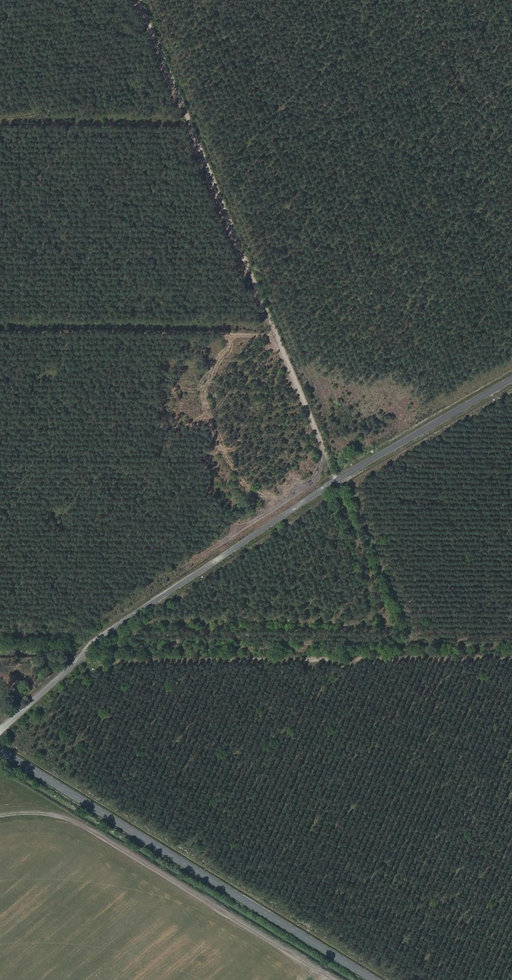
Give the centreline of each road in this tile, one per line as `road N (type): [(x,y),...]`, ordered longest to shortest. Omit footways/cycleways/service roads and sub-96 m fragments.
road 1 (tertiary): [(0,730),(122,623),(336,481),(511,379)]
road 2 (track): [(138,0),(336,481)]
road 3 (secondary): [(0,750),(373,979)]

